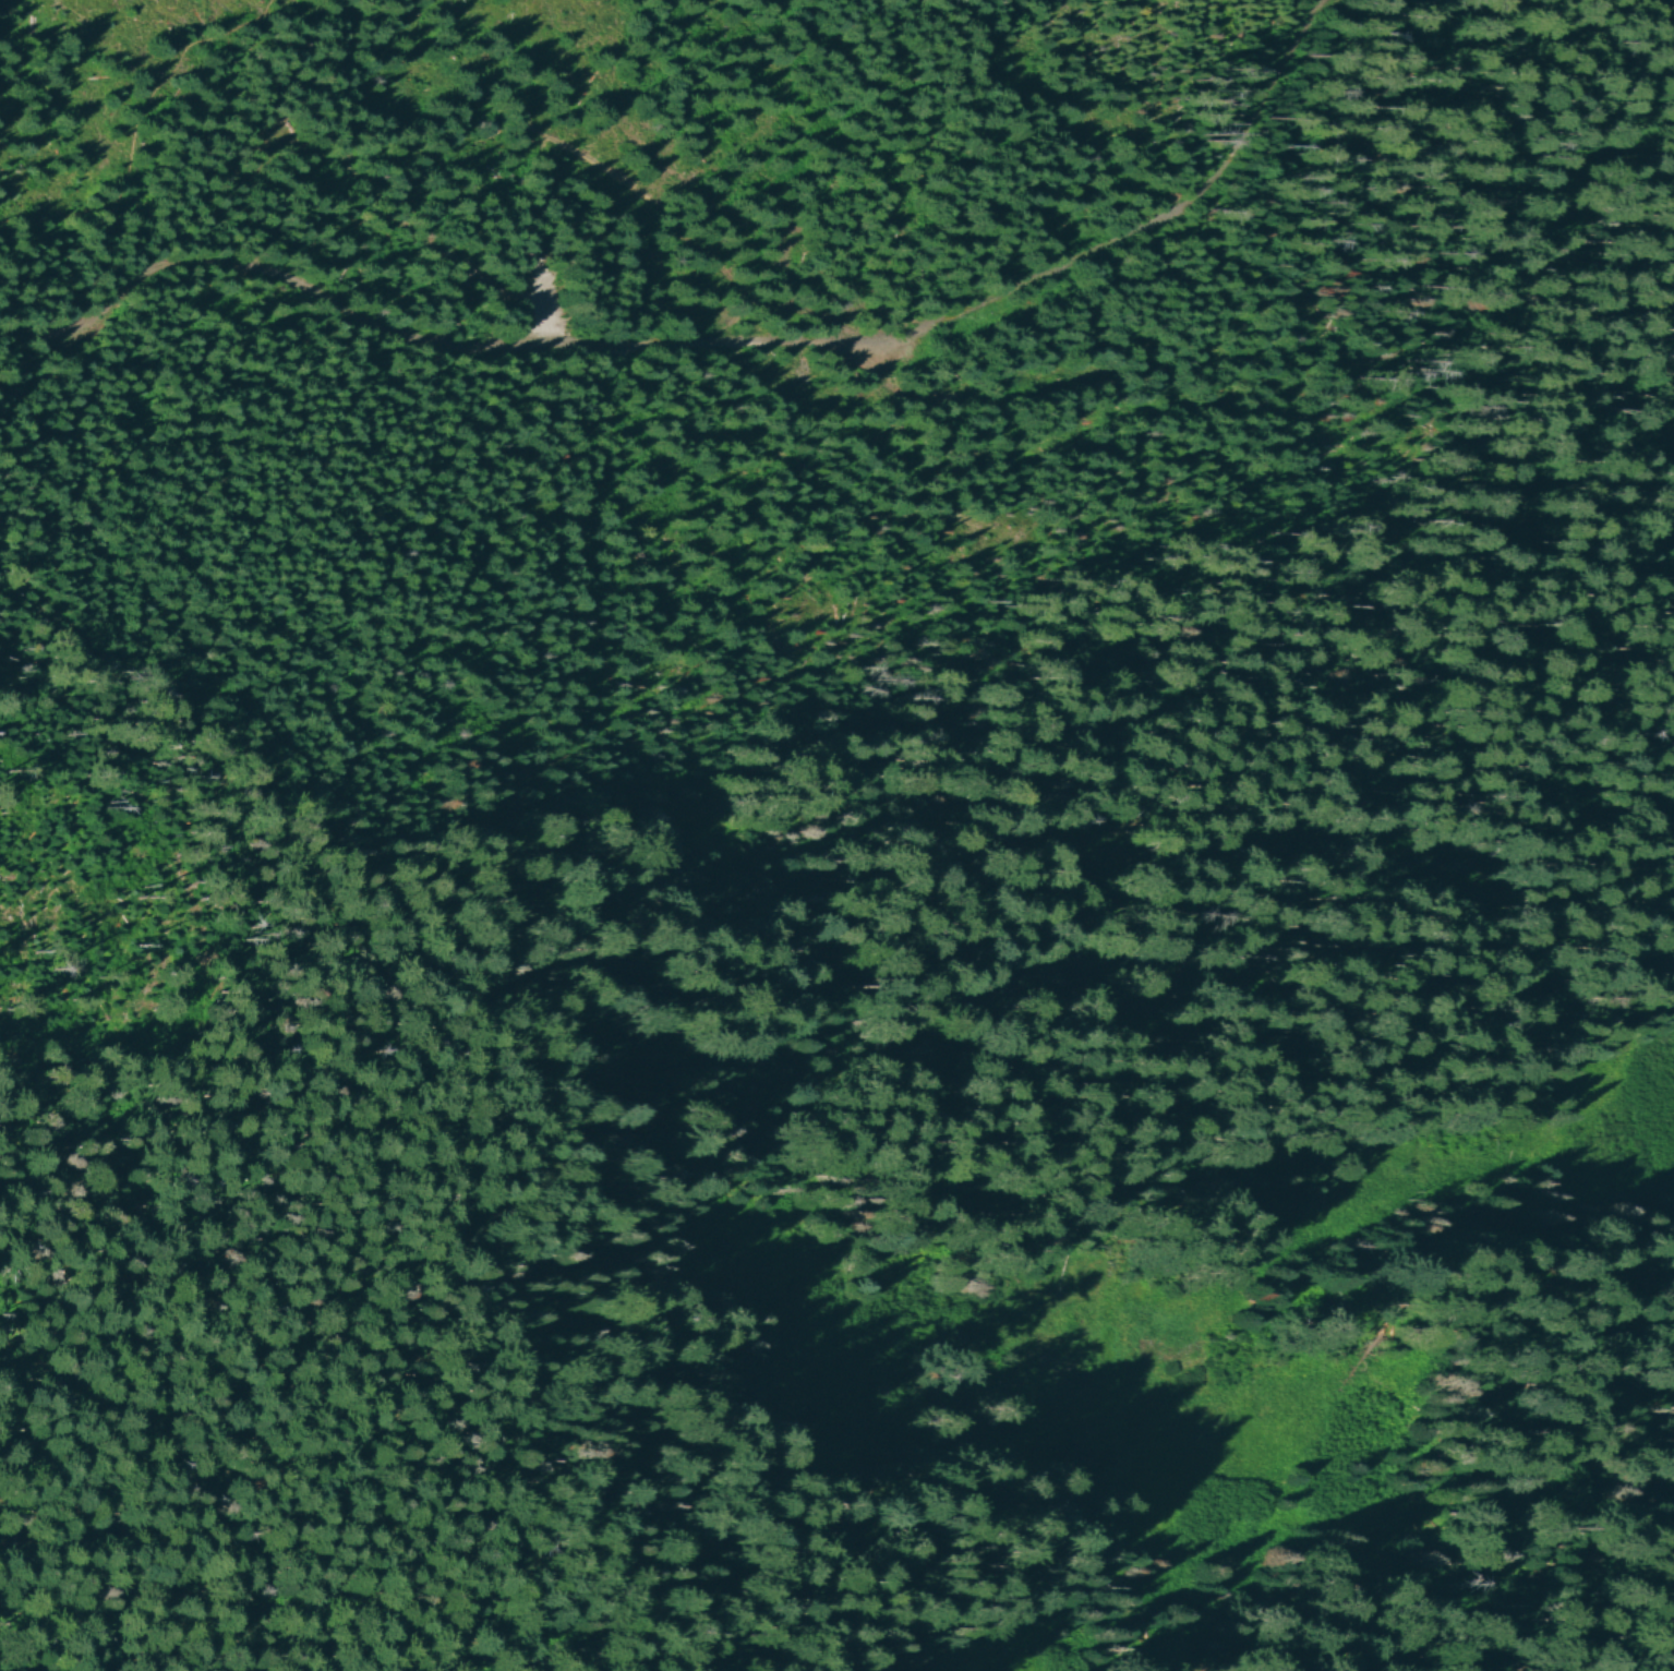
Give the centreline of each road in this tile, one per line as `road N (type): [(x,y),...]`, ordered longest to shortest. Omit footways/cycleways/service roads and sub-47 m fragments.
road 1 (track): [(0,336),(43,336),(117,282),(184,262),(273,278),(374,336),(431,347),(863,342),(906,334),(1152,220),(1193,190),(1320,0)]

